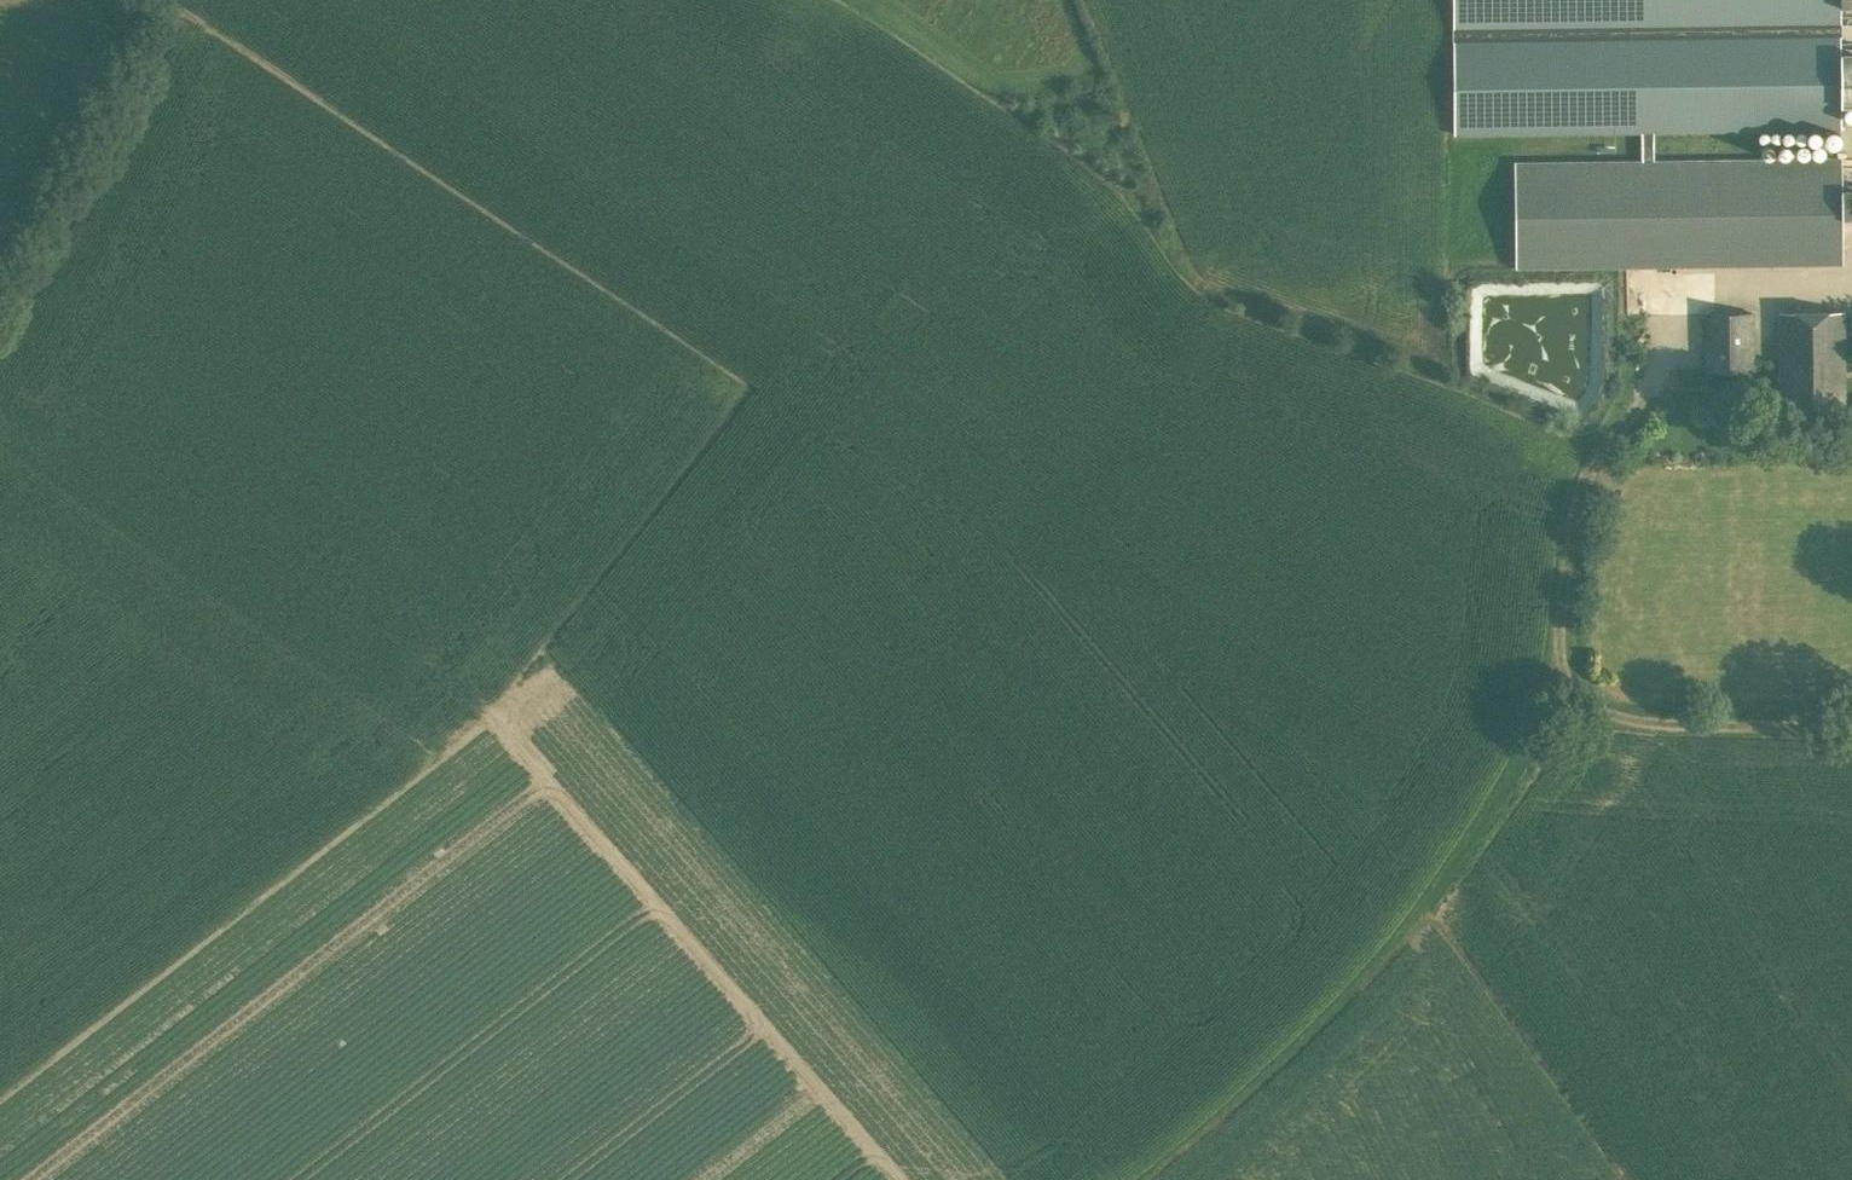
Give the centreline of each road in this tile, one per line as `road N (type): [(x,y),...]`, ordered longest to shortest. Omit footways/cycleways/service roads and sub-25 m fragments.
road 1 (track): [(1851,723),(1611,717),(1557,681),(1556,633),(1592,450)]

